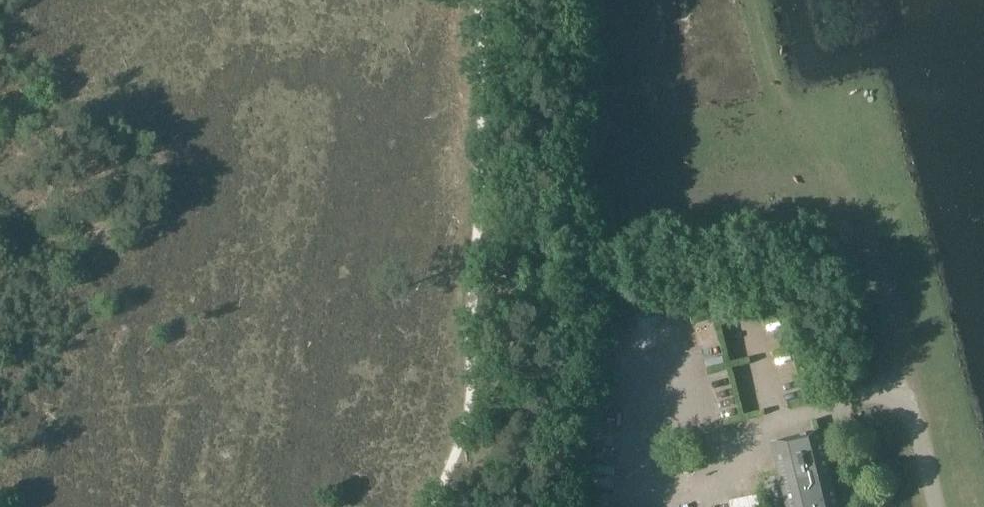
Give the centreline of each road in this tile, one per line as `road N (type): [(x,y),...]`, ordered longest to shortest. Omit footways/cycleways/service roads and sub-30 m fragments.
road 1 (track): [(915,416),(882,294),(714,35),(705,0)]

